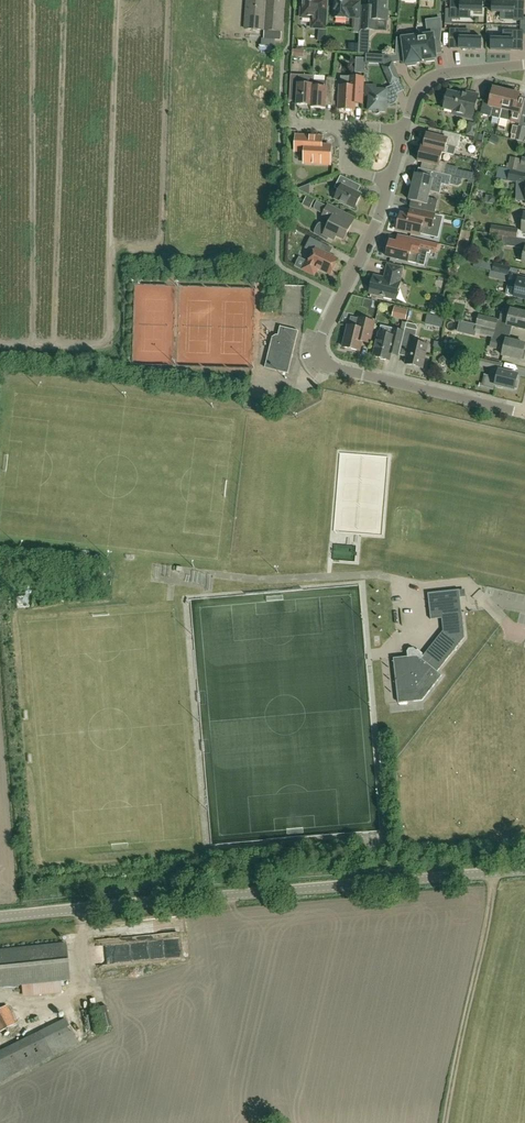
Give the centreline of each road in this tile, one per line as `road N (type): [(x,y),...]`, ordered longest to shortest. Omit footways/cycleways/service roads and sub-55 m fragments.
road 1 (tertiary): [(0,917),(524,870)]
road 2 (residential): [(524,414),(337,370),(318,358),(318,340),(390,182)]
road 3 (track): [(493,873),(446,1122)]
road 4 (residential): [(404,134),(415,99),(432,79),(524,65)]

